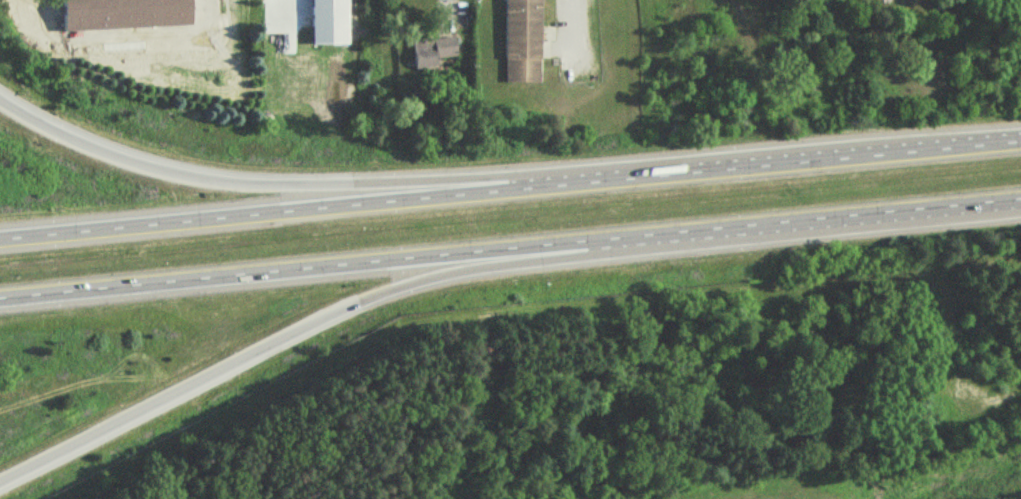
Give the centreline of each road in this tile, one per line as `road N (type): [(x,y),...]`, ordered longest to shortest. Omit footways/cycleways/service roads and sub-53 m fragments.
road 1 (motorway): [(0,299),(1020,200)]
road 2 (motorway): [(1020,144),(0,239)]
road 3 (motorway): [(0,483),(370,299),(477,269),(586,255),(668,233)]
road 4 (motorway): [(608,181),(211,181),(85,145),(0,100)]

